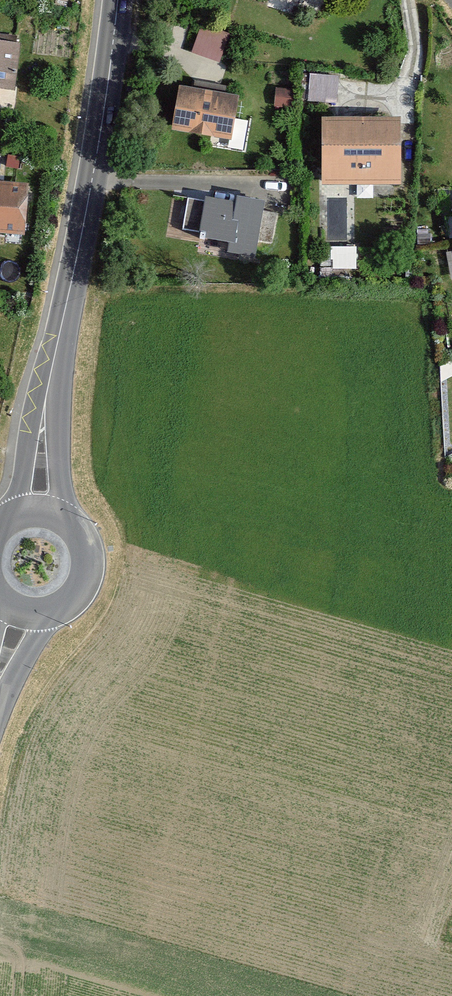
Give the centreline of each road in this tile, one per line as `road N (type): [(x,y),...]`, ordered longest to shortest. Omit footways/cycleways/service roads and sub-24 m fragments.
road 1 (tertiary): [(118,0),(92,180),(44,409),(36,512)]
road 2 (tertiary): [(20,614),(70,602),(86,572),(80,538),(36,512)]

